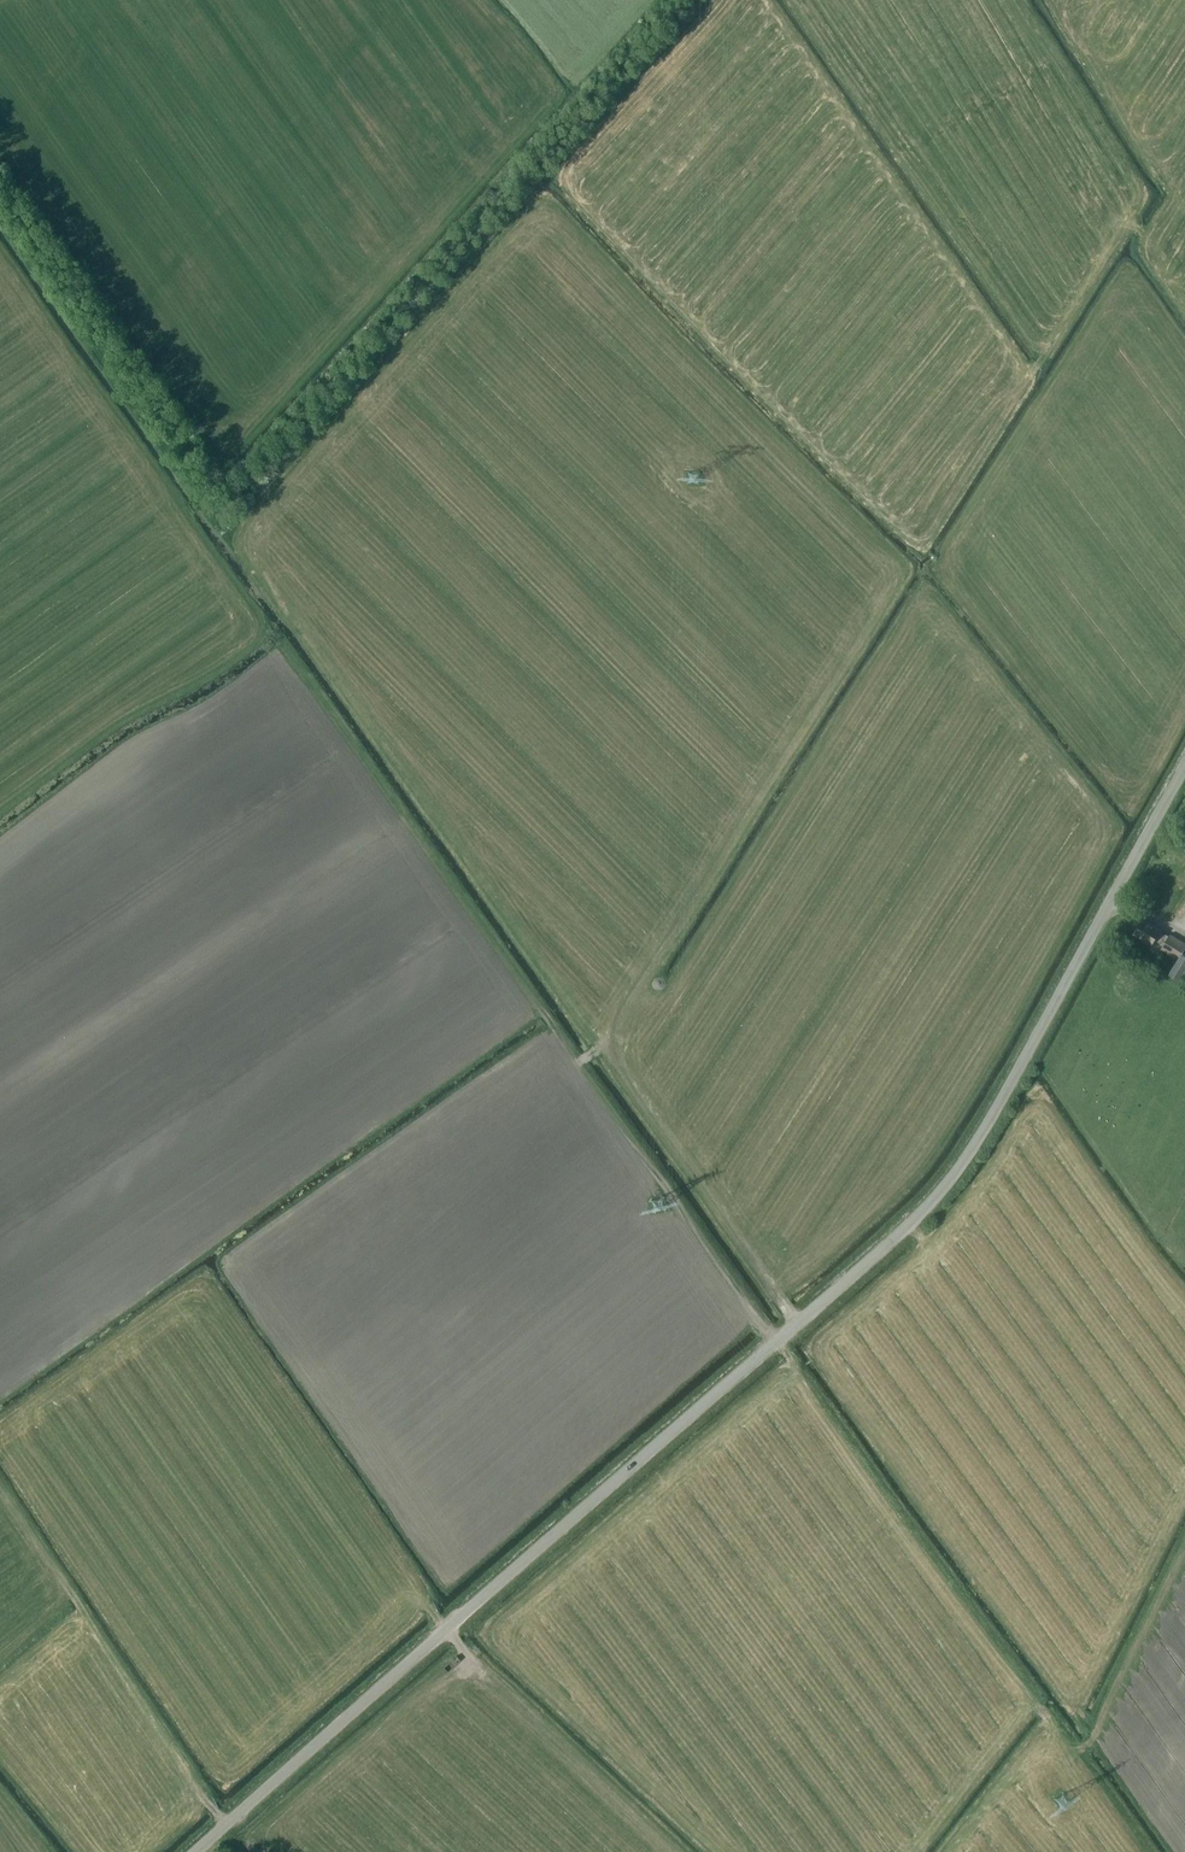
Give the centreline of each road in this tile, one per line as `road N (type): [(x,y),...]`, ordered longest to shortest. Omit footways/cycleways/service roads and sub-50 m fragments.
road 1 (unclassified): [(195,1851),(938,1194),(980,1136),(1184,765)]

